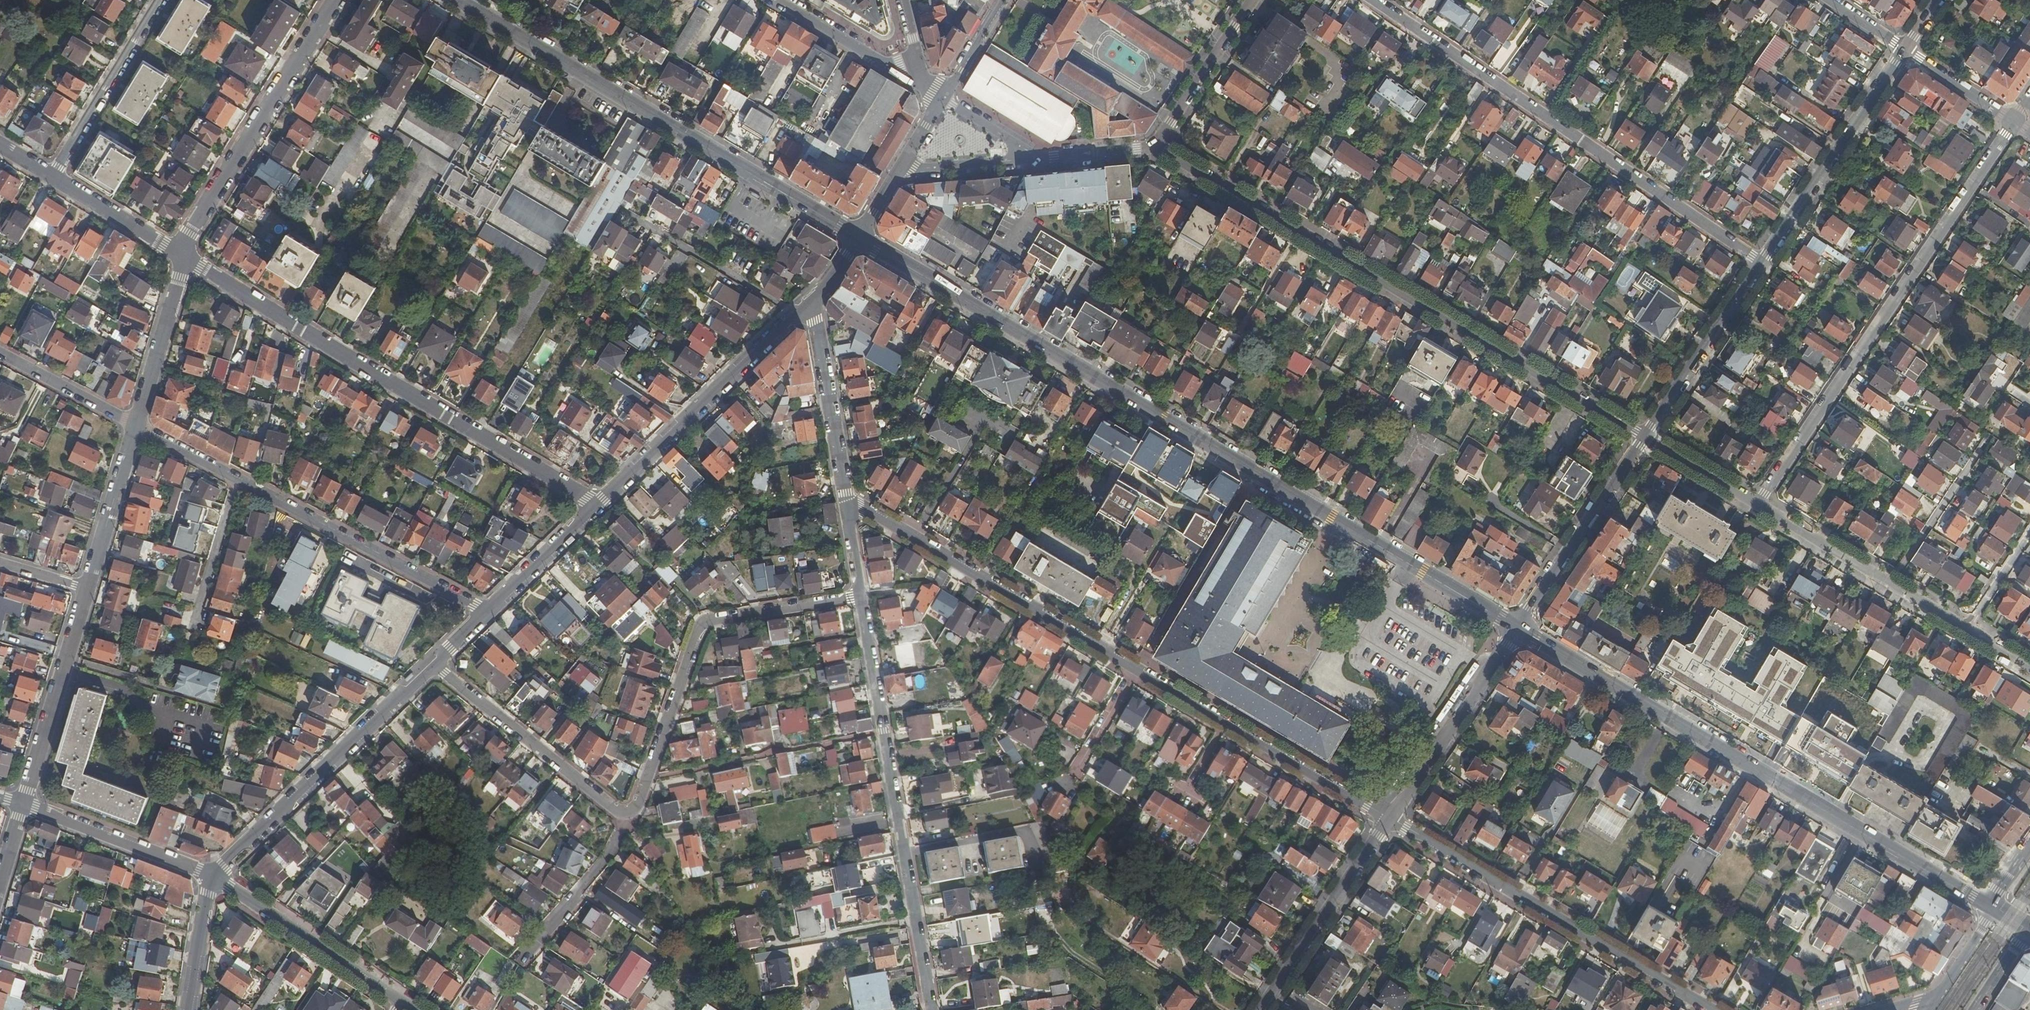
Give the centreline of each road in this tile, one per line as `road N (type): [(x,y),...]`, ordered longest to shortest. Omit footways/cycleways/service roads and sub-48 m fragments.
road 1 (secondary): [(859,237),(1518,627)]
road 2 (residential): [(1154,147),(1645,435)]
road 3 (secondary): [(1518,627),(1992,906)]
road 4 (unclassified): [(184,255),(600,505)]
road 5 (residential): [(1374,0),(1759,262)]
road 6 (secondary): [(459,0),(859,237)]
road 7 (residential): [(2011,120),(1755,501)]
road 8 (residential): [(861,600),(932,1009)]
road 9 (residential): [(1390,818),(1709,1009)]
road 10 (residential): [(621,814),(640,805),(703,625),(861,600)]
road 11 (residential): [(844,504),(1133,670)]
road 12 (tertiary): [(435,668),(212,877)]
road 13 (residential): [(184,255),(335,0)]
road 14 (tertiary): [(811,303),(600,505)]
road 15 (residential): [(233,477),(487,611)]
road 16 (unclassified): [(1759,262),(1905,49)]
road 17 (residential): [(1755,501),(1967,629)]
road 18 (residential): [(435,668),(621,814)]
road 19 (tertiary): [(1260,1009),(1390,818)]
road 20 (unclassified): [(1518,627),(1645,435)]
road 21 (tertiary): [(1390,818),(1518,627)]
road 22 (residential): [(212,877),(400,1002)]
road 23 (residential): [(22,804),(86,589)]
road 24 (unclassified): [(1645,435),(1759,262)]
road 25 (residential): [(52,176),(160,0)]
road 26 (residential): [(811,303),(844,504)]
road 27 (unclassified): [(22,804),(212,877)]
road 28 (residential): [(1225,723),(1390,818)]
road 29 (residential): [(136,426),(184,255)]
road 30 (residential): [(1252,0),(1154,147)]
road 31 (residential): [(86,589),(136,426)]
road 32 (residential): [(527,953),(612,847),(621,814)]
road 33 (residential): [(780,0),(922,79)]
road 34 (tertiary): [(600,505),(487,611)]
road 35 (residential): [(0,354),(136,426)]
road 36 (unclassified): [(52,176),(184,255)]
road 37 (residential): [(196,615),(233,477)]
road 38 (tertiary): [(212,877),(189,1009)]
road 39 (residential): [(903,164),(1035,158)]
road 40 (residential): [(1645,435),(1755,501)]
road 41 (residential): [(1905,49),(2011,120)]

